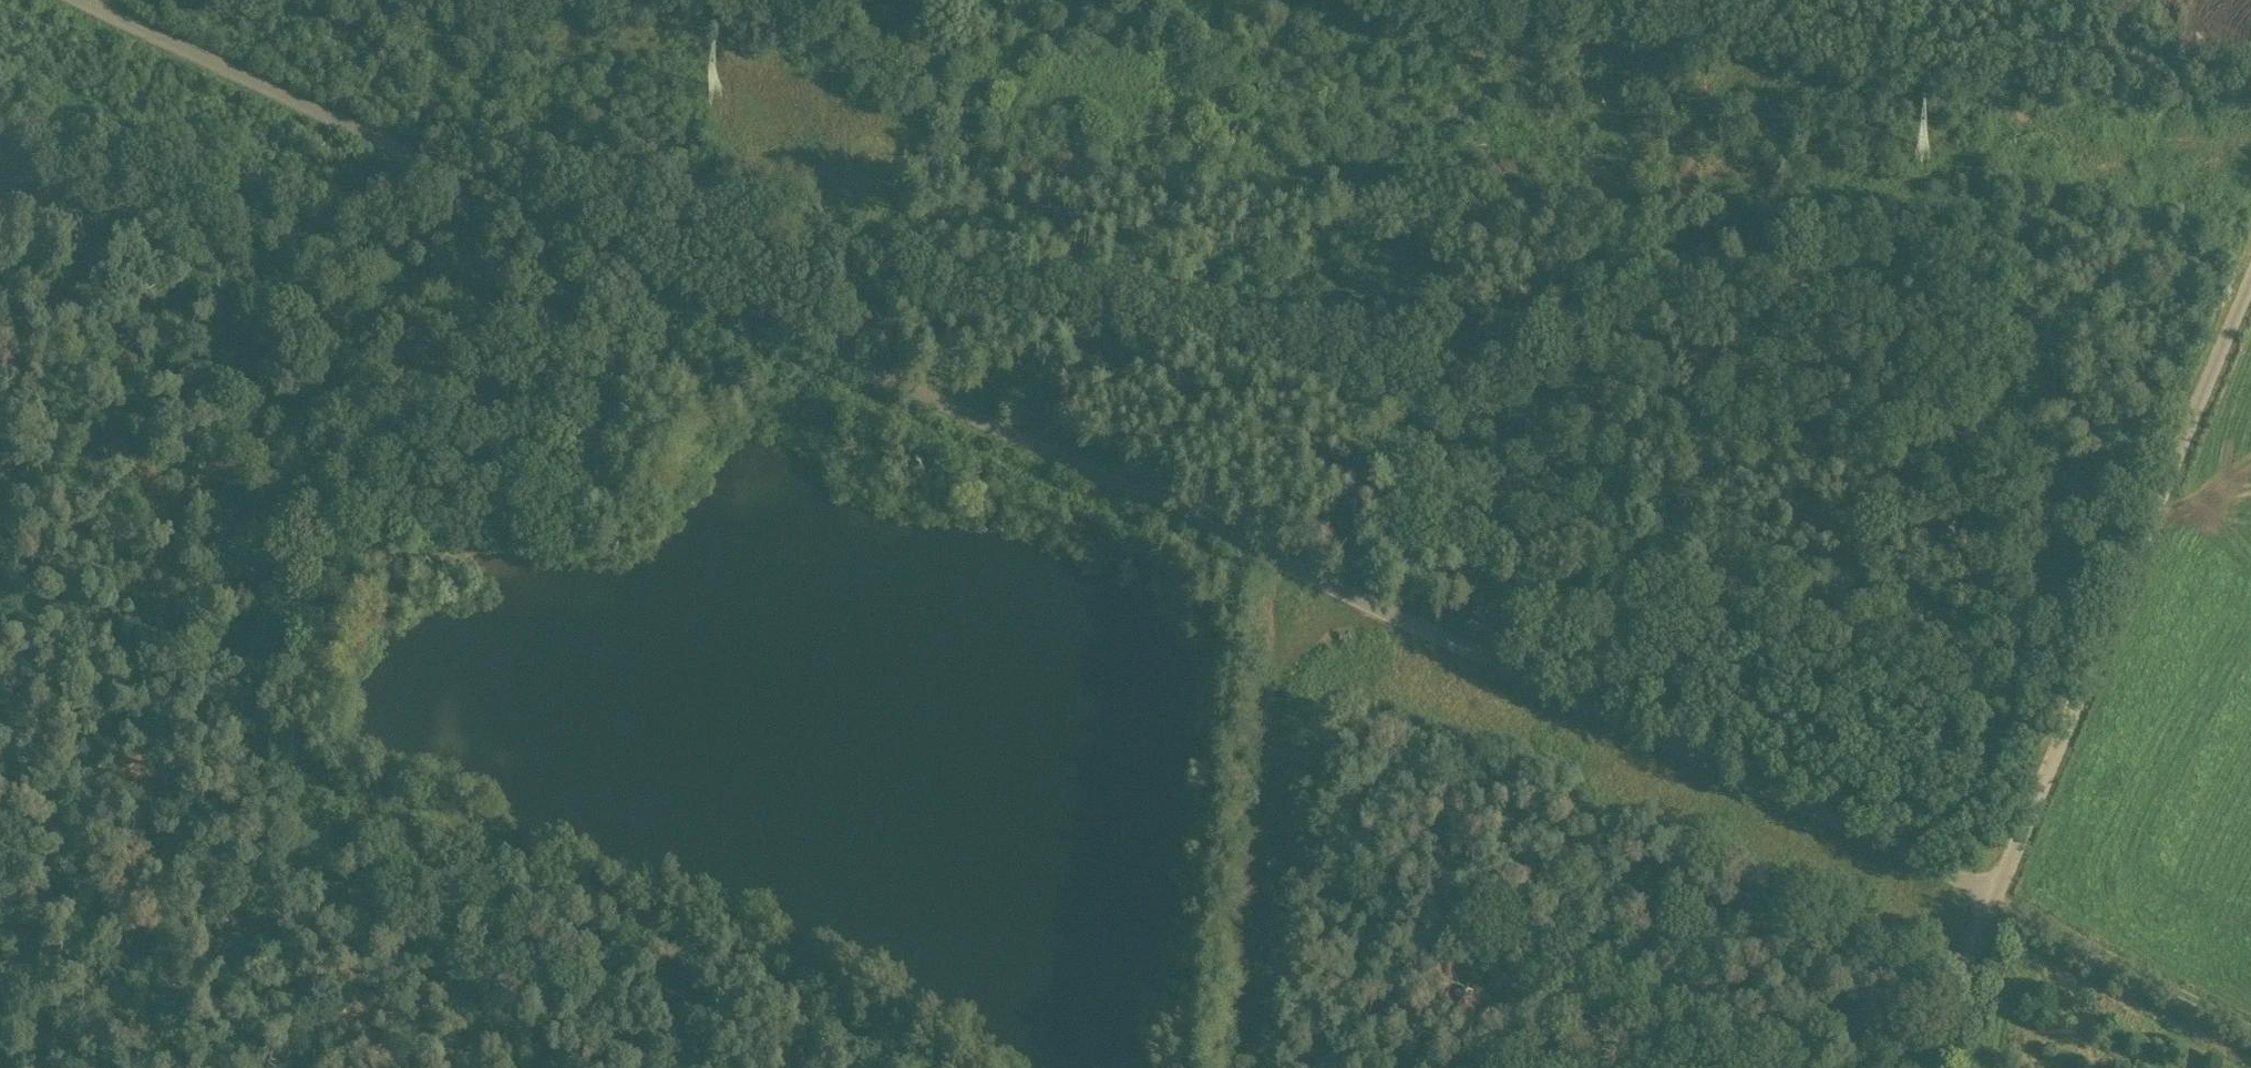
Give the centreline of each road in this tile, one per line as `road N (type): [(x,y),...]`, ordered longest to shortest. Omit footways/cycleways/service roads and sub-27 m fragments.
road 1 (unclassified): [(1995,900),(1272,554),(75,0)]
road 2 (unclassified): [(2250,284),(1995,900)]
road 3 (track): [(1272,554),(1233,1067)]
road 4 (track): [(1995,900),(2250,1031)]
road 5 (unclassified): [(1995,900),(1928,1067)]
road 6 (track): [(2250,56),(2131,0)]

